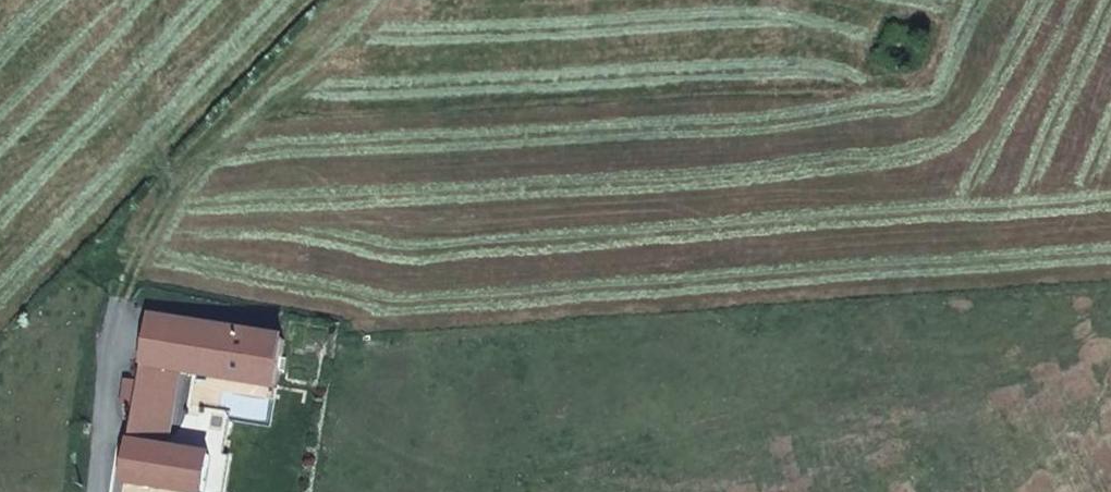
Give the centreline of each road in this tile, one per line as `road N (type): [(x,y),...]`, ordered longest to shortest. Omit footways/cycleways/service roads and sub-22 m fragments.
road 1 (track): [(321,40),(154,215),(116,312)]

